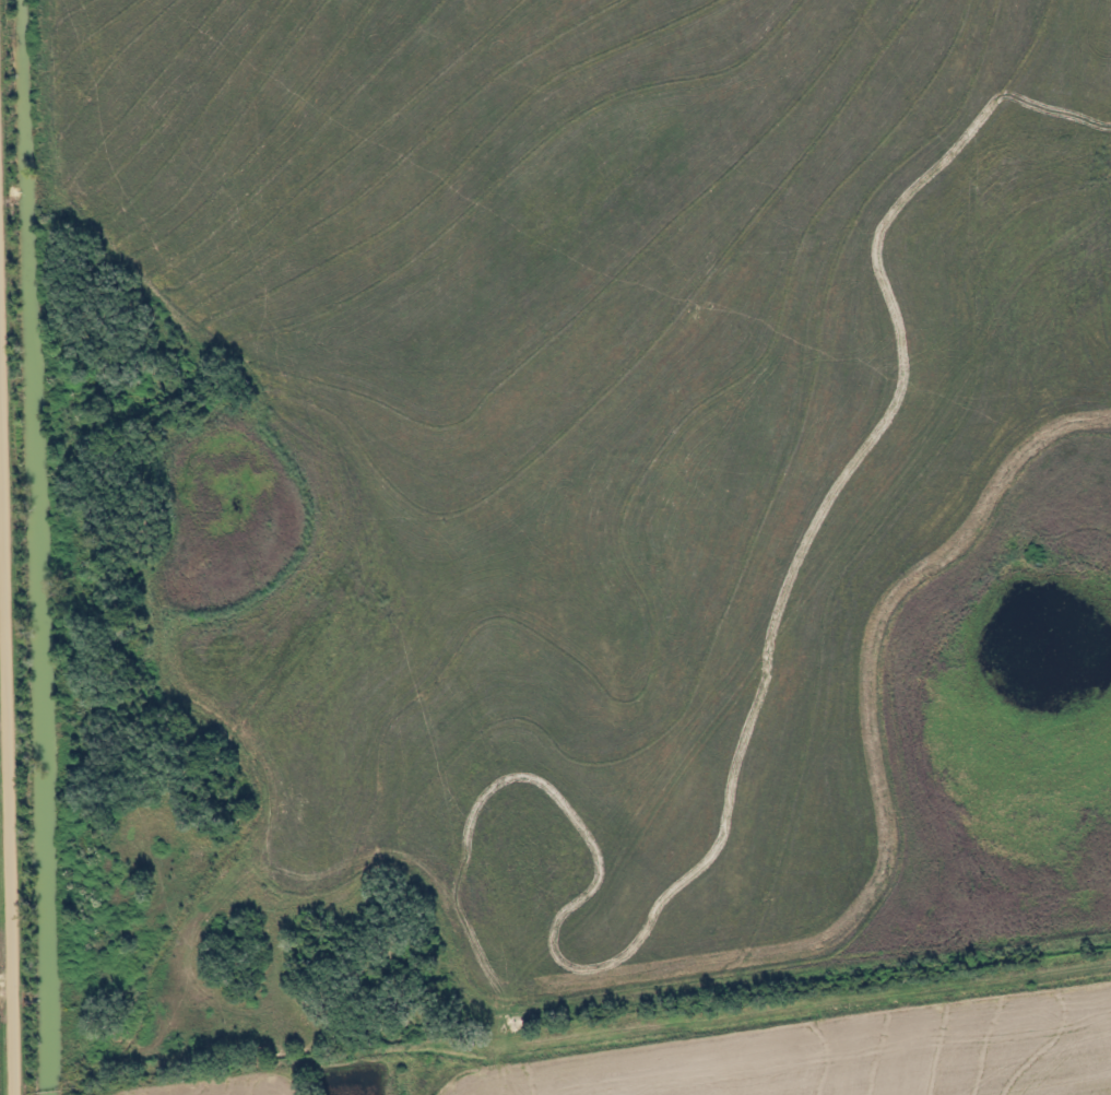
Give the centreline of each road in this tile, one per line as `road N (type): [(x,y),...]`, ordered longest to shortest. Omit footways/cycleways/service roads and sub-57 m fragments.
road 1 (residential): [(15,1094),(1,404),(19,0)]
road 2 (residential): [(1110,957),(450,1038)]

